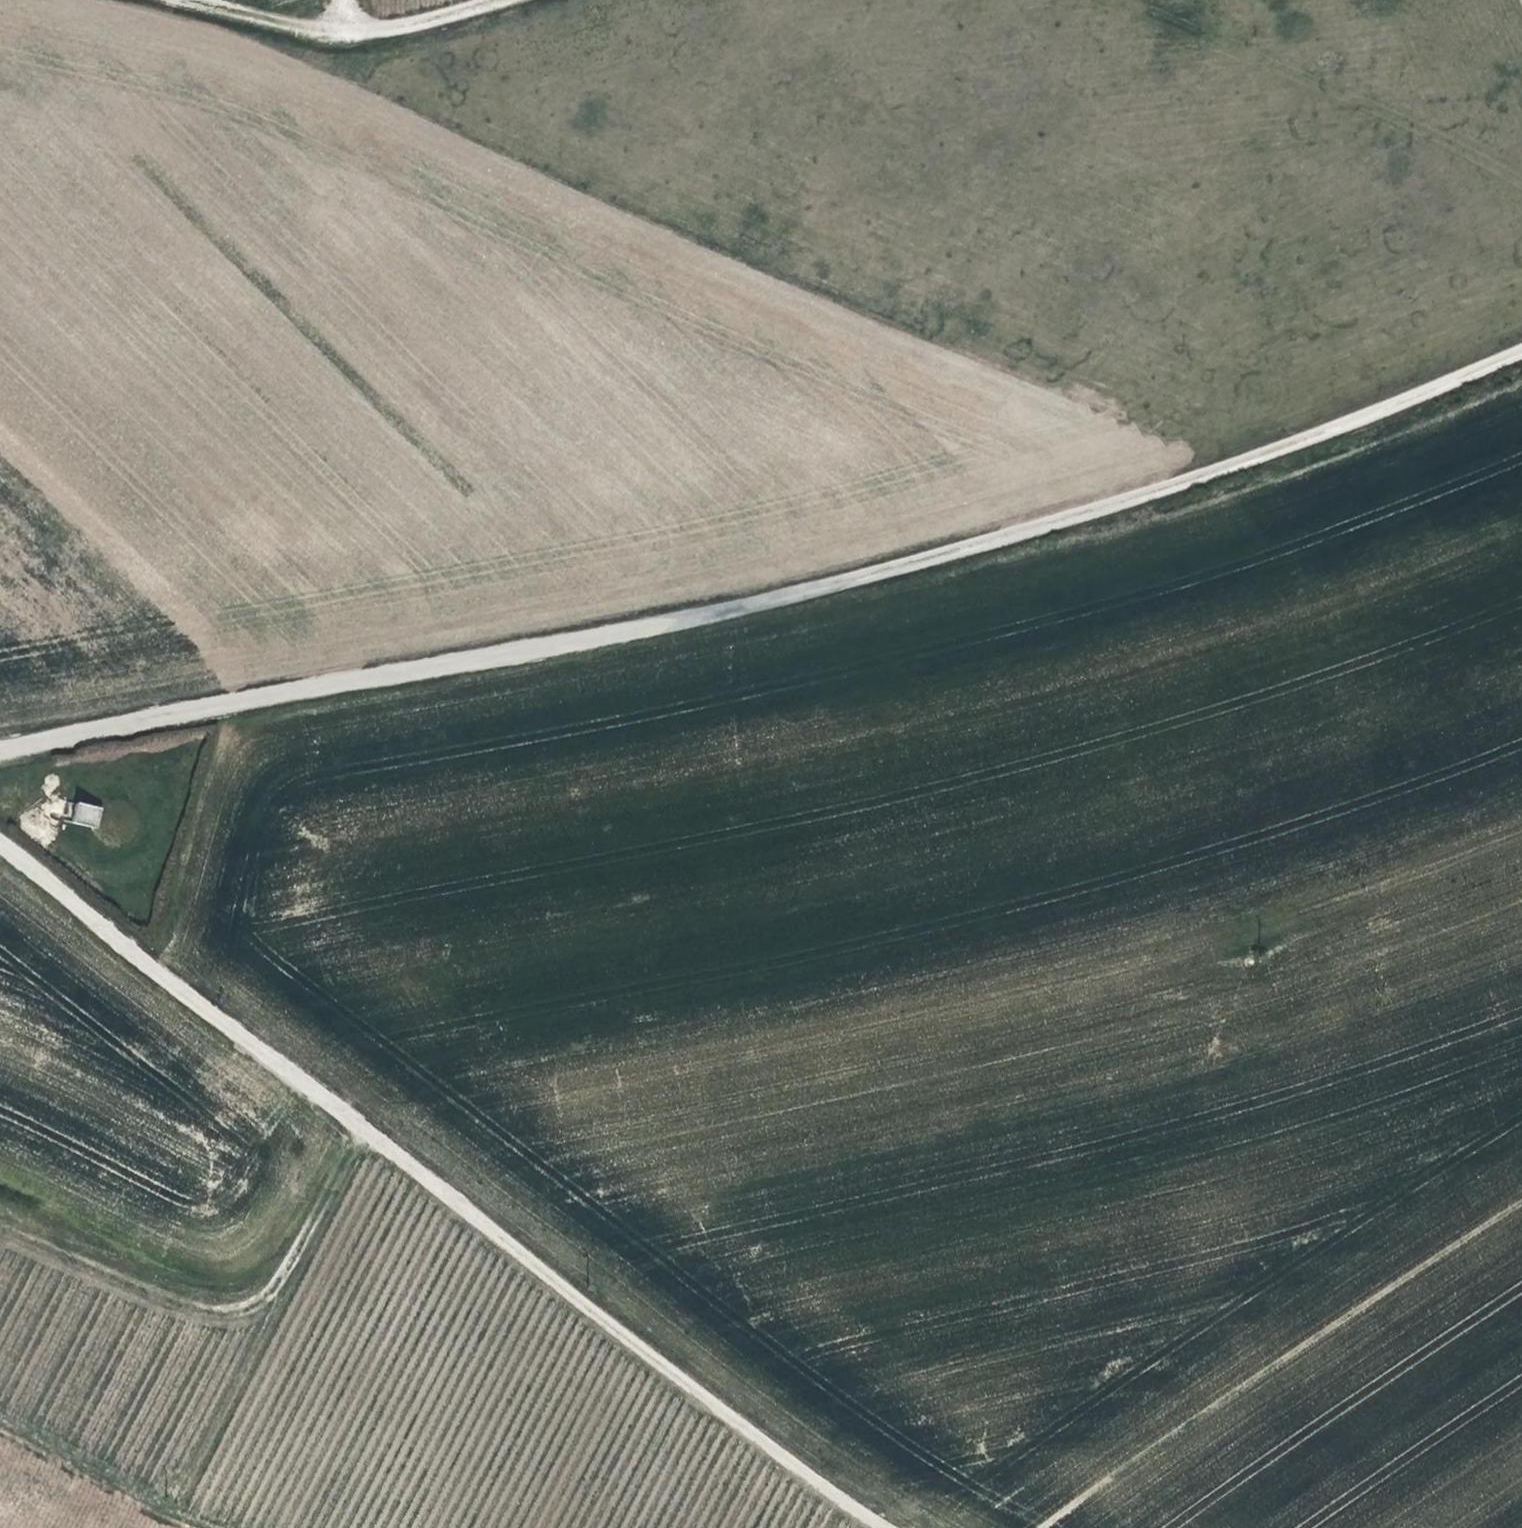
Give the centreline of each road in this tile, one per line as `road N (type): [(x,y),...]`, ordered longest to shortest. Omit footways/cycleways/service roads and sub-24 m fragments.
road 1 (unclassified): [(0,840),(456,1205),(886,1527)]
road 2 (track): [(358,29),(160,0)]
road 3 (track): [(341,0),(358,29),(457,0)]

